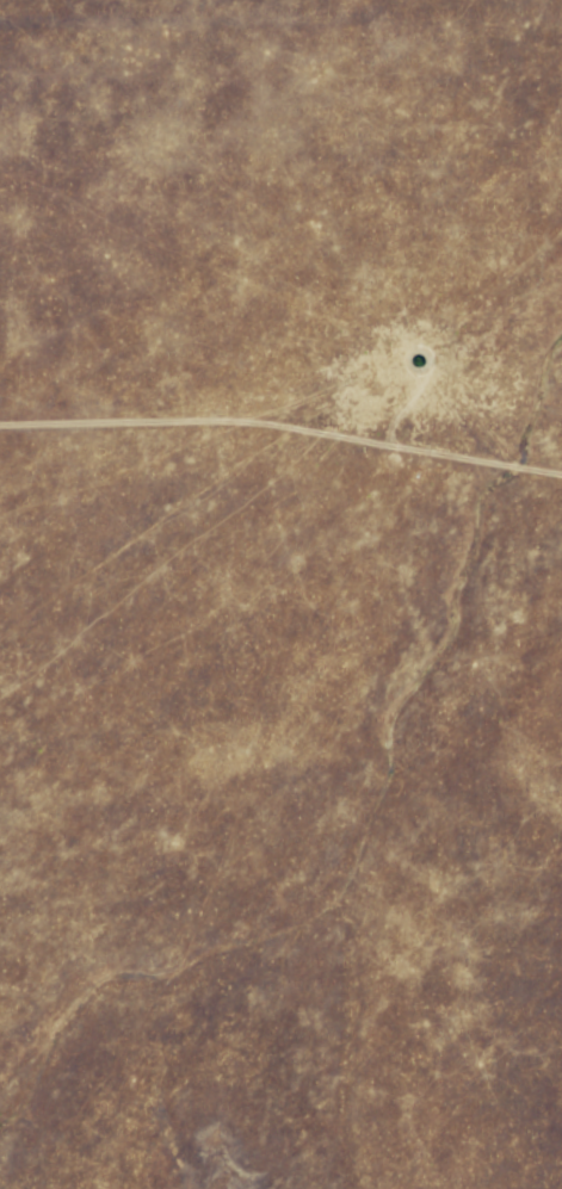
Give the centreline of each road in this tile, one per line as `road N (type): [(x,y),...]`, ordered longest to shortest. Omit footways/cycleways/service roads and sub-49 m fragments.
road 1 (track): [(0,427),(248,422),(561,476)]

